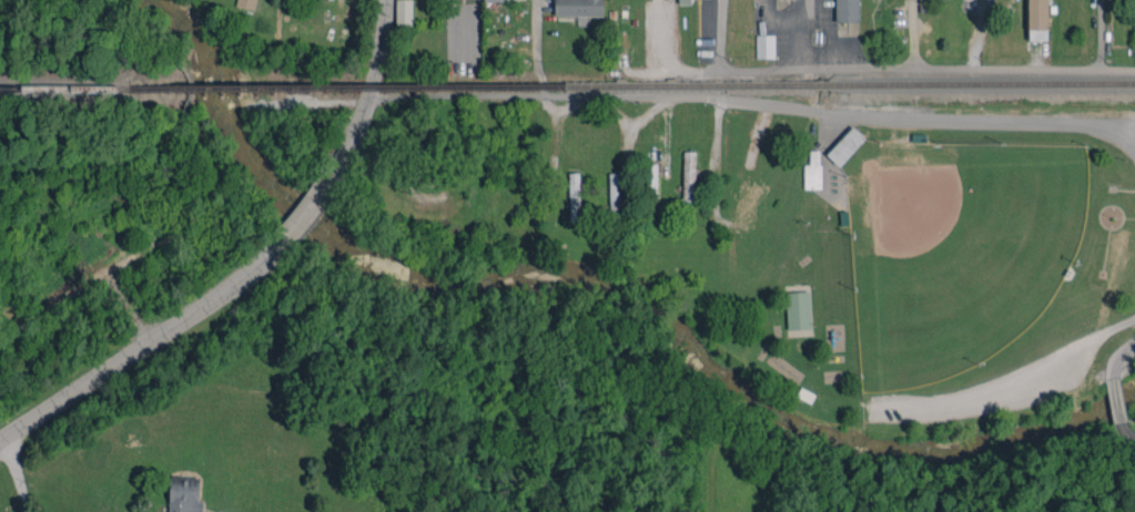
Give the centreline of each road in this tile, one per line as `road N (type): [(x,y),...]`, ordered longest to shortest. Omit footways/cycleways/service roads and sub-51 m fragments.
road 1 (residential): [(369,95),(662,95),(838,116),(1075,124),(1122,137),(1134,152)]
road 2 (tertiary): [(0,441),(212,301),(294,229),(361,125),(387,0)]

